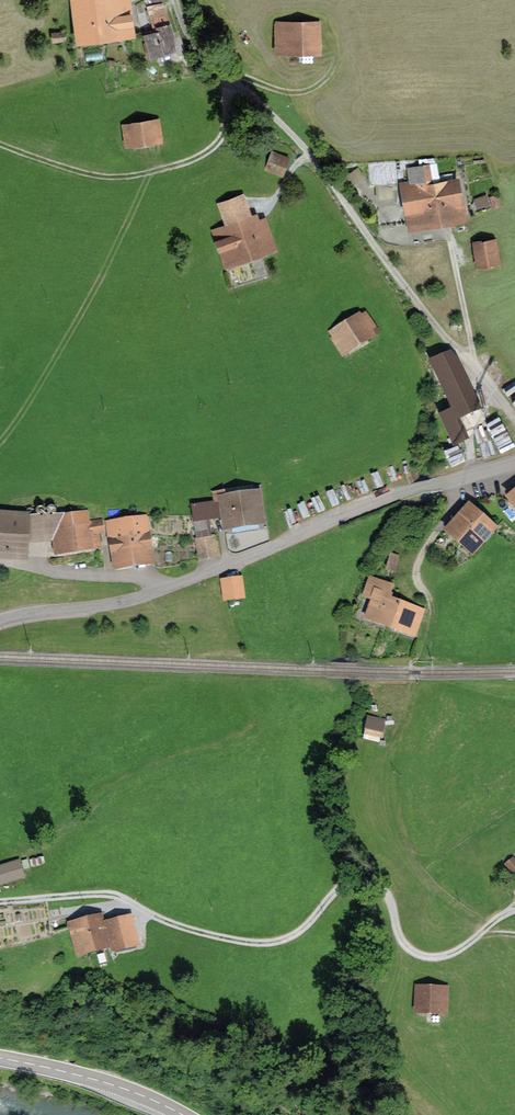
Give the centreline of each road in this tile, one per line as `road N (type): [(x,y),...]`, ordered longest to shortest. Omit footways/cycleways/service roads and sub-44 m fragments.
road 1 (track): [(514,911),(433,958),(406,947),(389,897),(366,881),(333,894),(298,933),(259,944),(165,923),(122,899),(0,903)]
road 2 (residential): [(514,464),(379,502),(161,590),(95,609),(0,621)]
road 3 (track): [(0,144),(86,176),(153,173),(188,163),(222,137),(223,86),(243,79),(301,93),(337,61)]
road 4 (track): [(470,476),(417,572),(436,609),(393,736)]
road 5 (primary): [(182,1114),(108,1083),(0,1058)]

